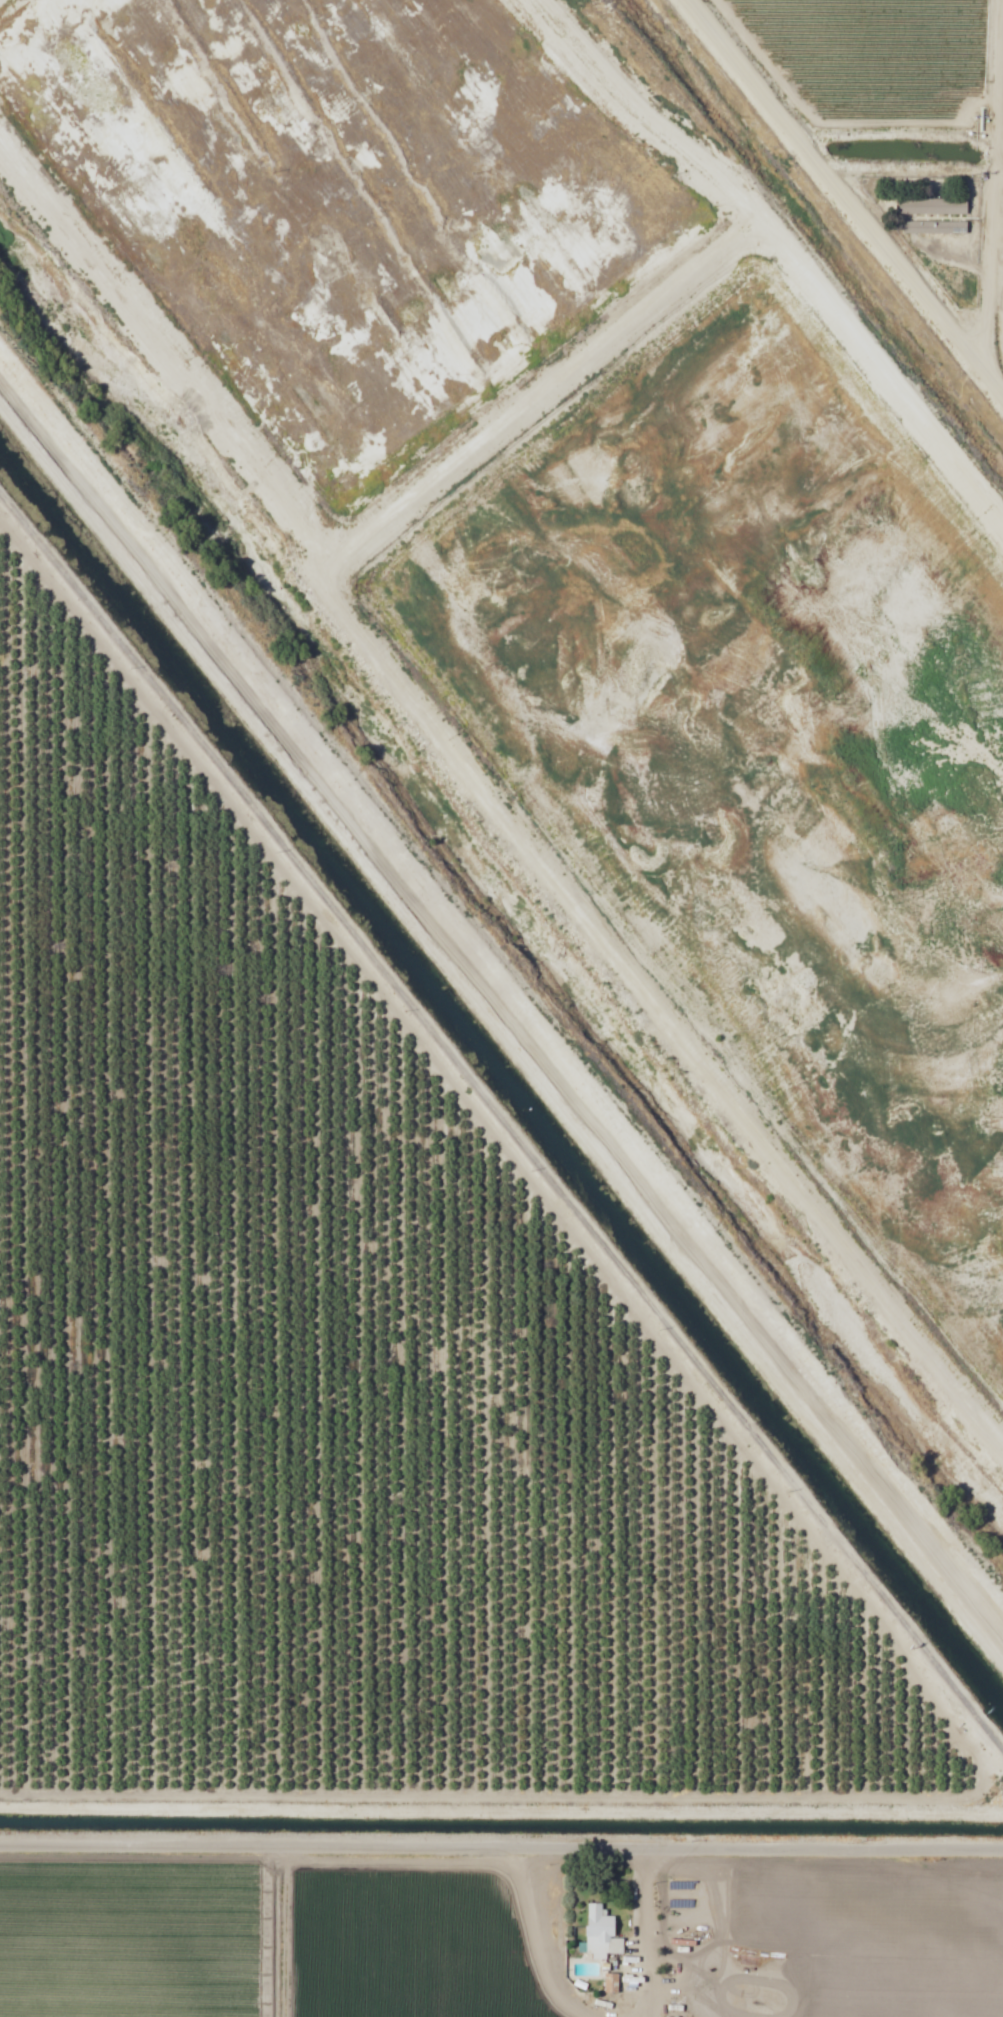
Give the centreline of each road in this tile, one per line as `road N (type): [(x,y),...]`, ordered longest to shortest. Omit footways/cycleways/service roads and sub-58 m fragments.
road 1 (track): [(1002,1620),(0,375)]
road 2 (residential): [(0,1845),(1002,1847)]

